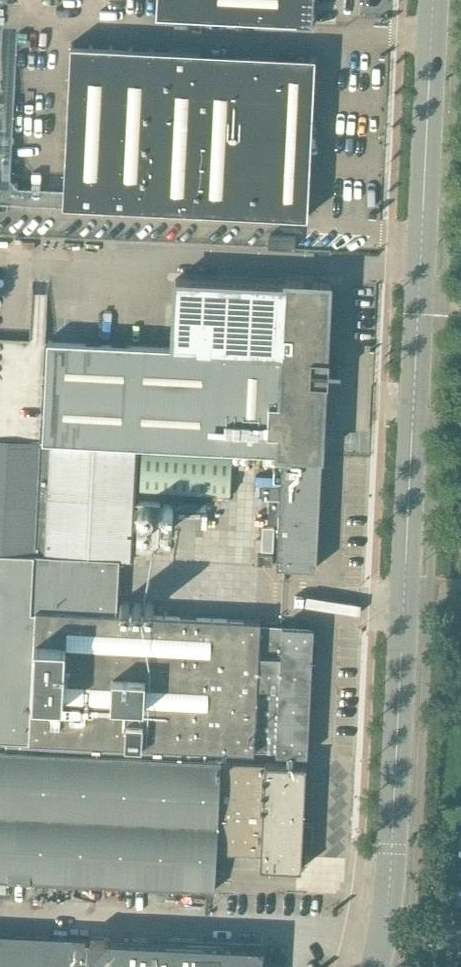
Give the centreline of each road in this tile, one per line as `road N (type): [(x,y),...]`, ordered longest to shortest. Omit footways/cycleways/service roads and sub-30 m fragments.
road 1 (secondary): [(377,966),(398,800),(433,0)]

